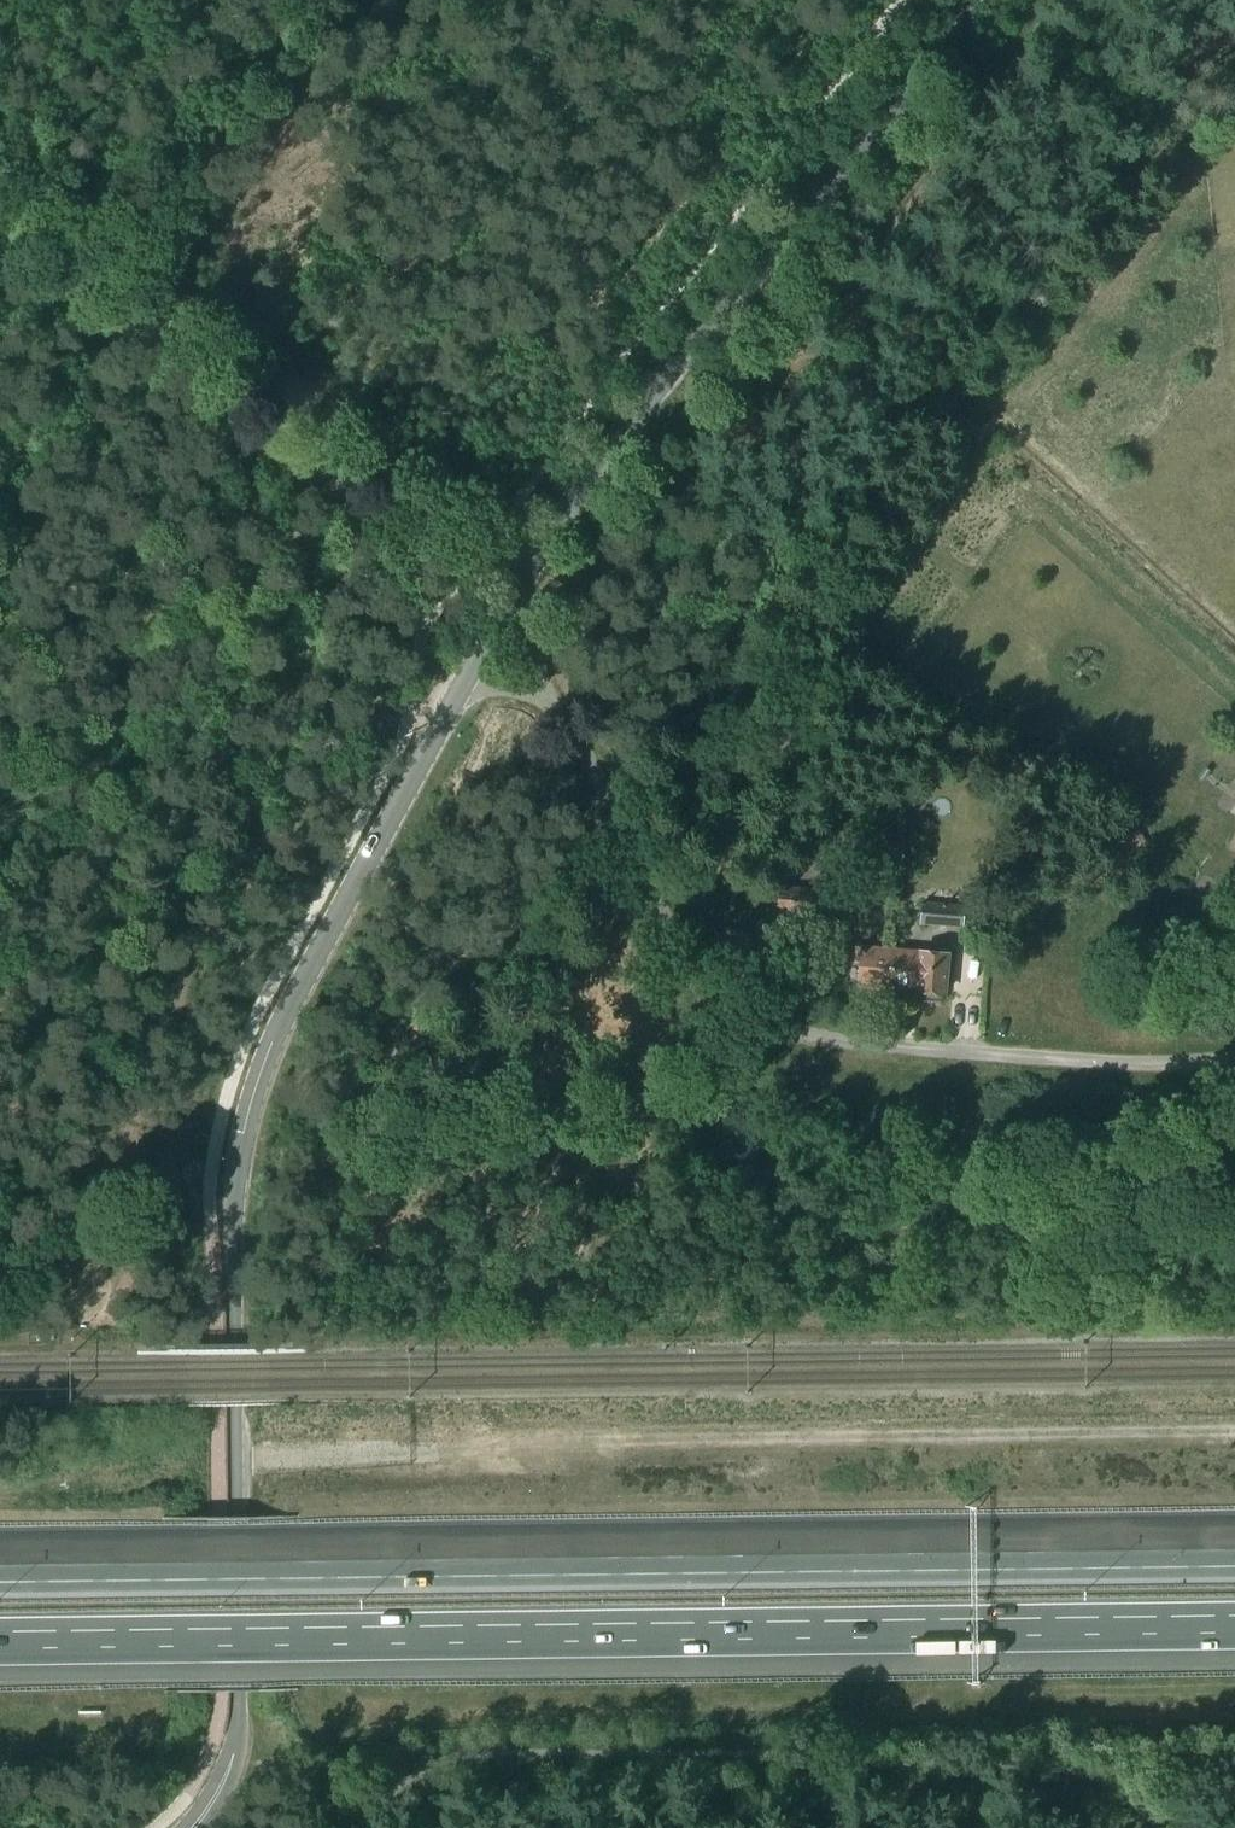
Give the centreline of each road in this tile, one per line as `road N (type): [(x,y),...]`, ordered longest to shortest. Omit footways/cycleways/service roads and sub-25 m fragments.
road 1 (tertiary): [(192,1827),(218,1789),(237,1734),(231,1250),(238,1157),(275,1035),(576,497),(688,349),(888,116),(972,0)]
road 2 (motorway): [(1234,1557),(0,1574)]
road 3 (motorway): [(0,1641),(1234,1624)]
road 4 (track): [(1234,1427),(672,1437),(232,1463)]
road 5 (track): [(410,716),(308,803),(236,900),(156,1072),(114,1194),(56,1218),(0,1268)]
road 6 (track): [(0,200),(475,558)]

